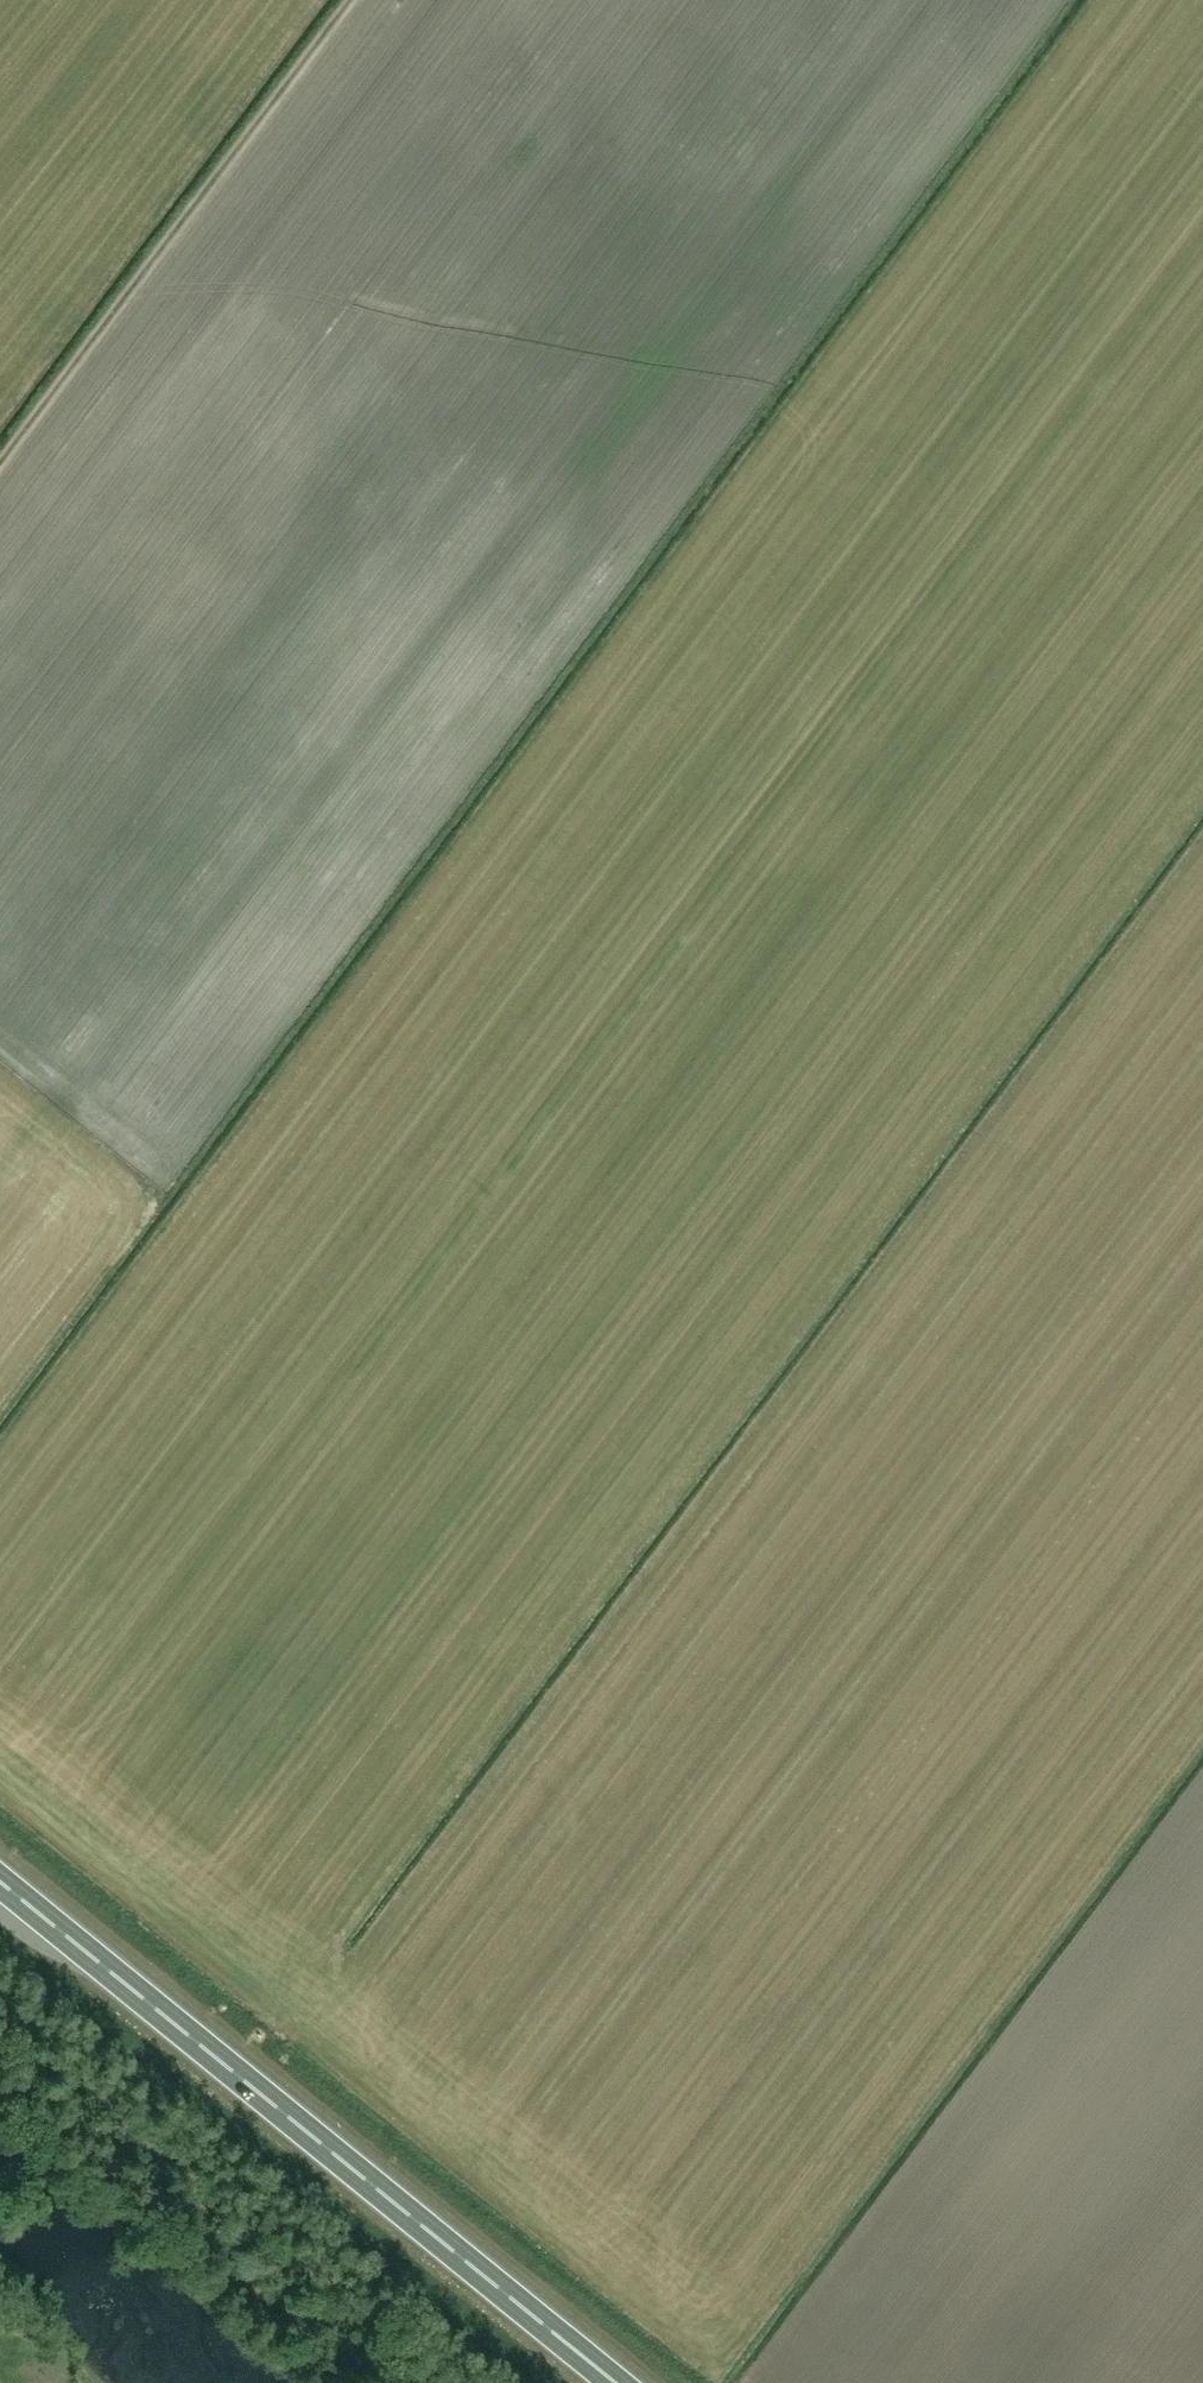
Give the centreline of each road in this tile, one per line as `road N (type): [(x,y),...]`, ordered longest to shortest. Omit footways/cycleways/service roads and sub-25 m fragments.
road 1 (trunk): [(617,2382),(0,1881)]
road 2 (track): [(342,0),(0,454)]

